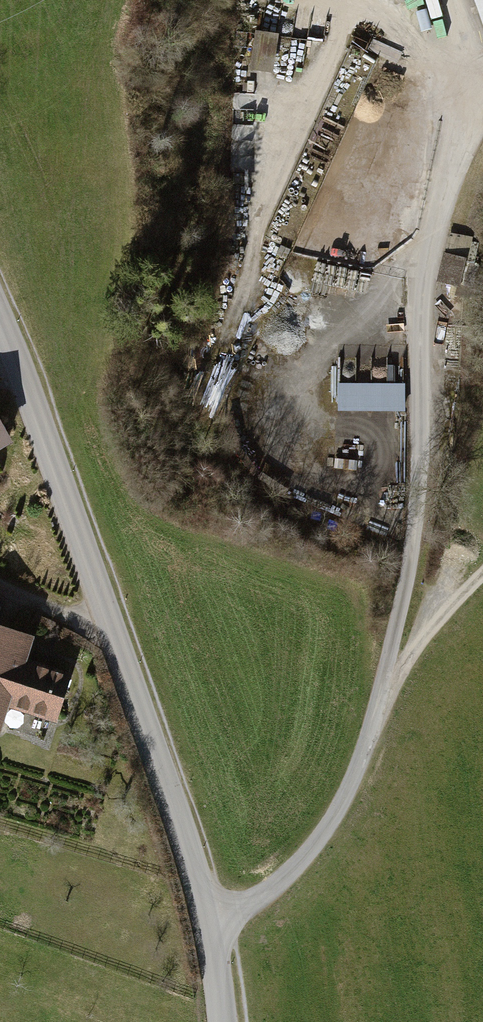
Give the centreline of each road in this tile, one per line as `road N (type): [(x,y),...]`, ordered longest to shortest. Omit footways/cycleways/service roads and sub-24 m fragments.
road 1 (unclassified): [(0,317),(197,872),(218,937),(227,1021)]
road 2 (track): [(391,674),(422,459),(432,184),(469,60),(449,0)]
road 3 (track): [(229,305),(279,168),(346,27),(371,14),(396,17),(426,51),(432,184)]
road 4 (track): [(218,937),(308,860),(363,765),(391,674),(482,577)]

